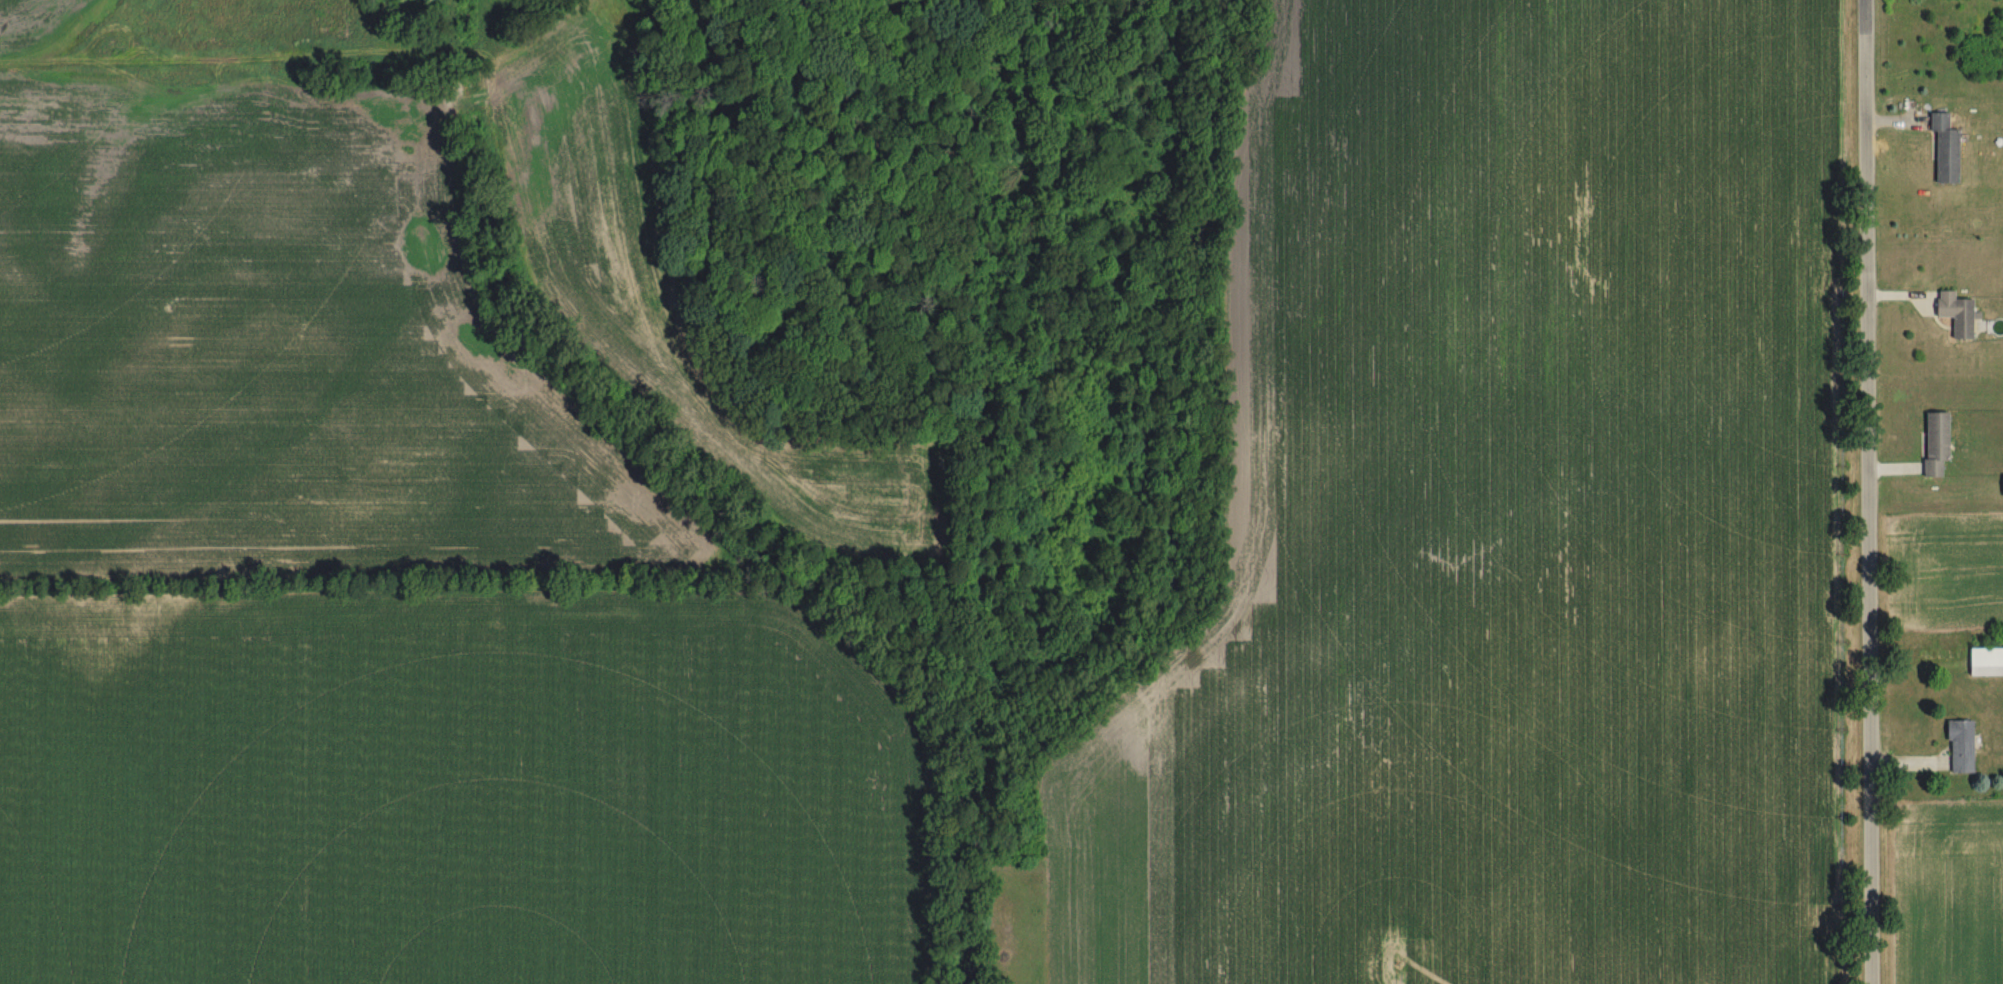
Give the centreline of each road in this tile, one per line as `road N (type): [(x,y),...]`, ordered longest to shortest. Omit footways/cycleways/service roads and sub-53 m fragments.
road 1 (residential): [(1873,983),(1872,0)]

